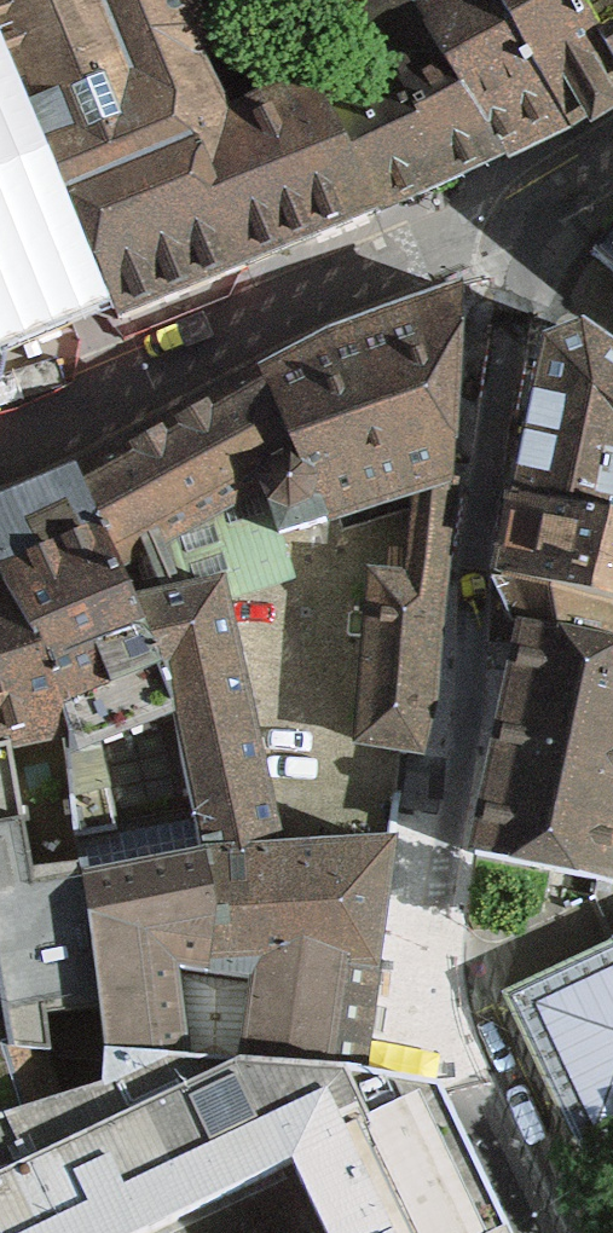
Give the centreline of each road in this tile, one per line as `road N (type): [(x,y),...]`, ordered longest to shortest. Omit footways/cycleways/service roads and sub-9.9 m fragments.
road 1 (residential): [(542,1232),(418,975),(528,208),(612,155)]

